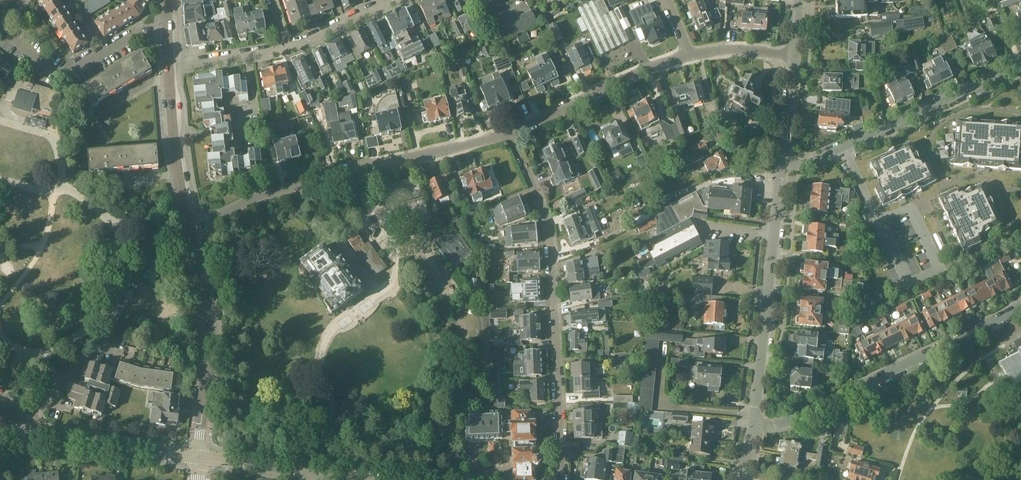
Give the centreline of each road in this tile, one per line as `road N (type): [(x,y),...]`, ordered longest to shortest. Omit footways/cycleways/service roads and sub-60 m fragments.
road 1 (residential): [(562,479),(552,236),(512,135)]
road 2 (residential): [(193,231),(283,187),(512,135)]
road 3 (residential): [(753,429),(787,424),(1020,307)]
road 4 (secondary): [(753,429),(783,161)]
road 5 (residential): [(783,161),(810,163),(1020,66)]
road 6 (secondary): [(198,456),(211,345),(193,231)]
road 7 (residential): [(512,135),(690,54)]
road 8 (residential): [(0,27),(63,74),(133,35),(167,33)]
road 9 (secondary): [(369,479),(198,456)]
road 10 (secondary): [(198,456),(31,435)]
road 11 (secondary): [(193,231),(169,66)]
road 12 (track): [(448,299),(411,195),(372,207)]

